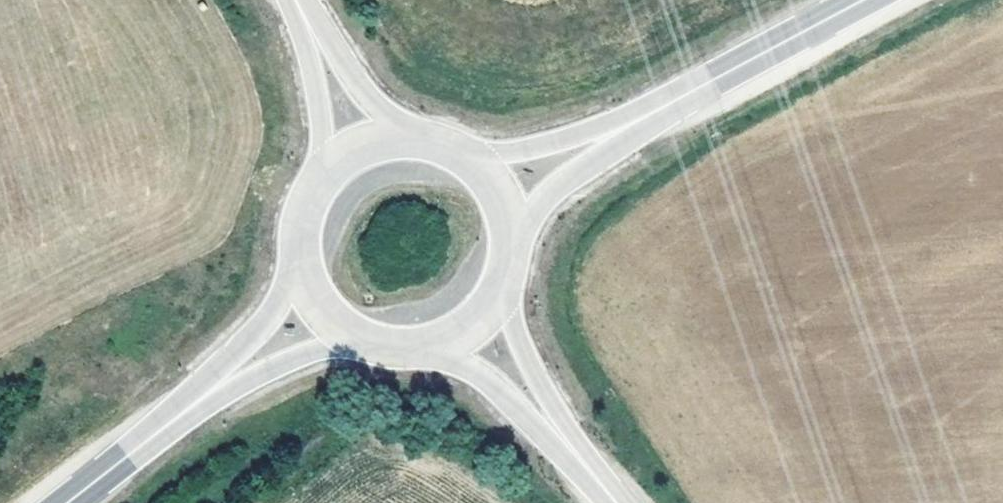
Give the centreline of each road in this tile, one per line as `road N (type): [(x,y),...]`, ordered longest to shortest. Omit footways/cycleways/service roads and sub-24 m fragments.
road 1 (secondary): [(863,0),(646,116)]
road 2 (tertiary): [(424,148),(359,94),(299,0)]
road 3 (secondary): [(646,116),(458,160)]
road 4 (primary): [(192,412),(311,360),(370,347)]
road 5 (tertiary): [(294,0),(328,184)]
road 6 (secondary): [(507,223),(646,116)]
road 7 (primary): [(308,283),(192,412)]
road 8 (tertiary): [(432,351),(475,372),(561,436)]
road 9 (tertiary): [(561,436),(501,295)]
road 10 (primary): [(74,502),(192,412)]

